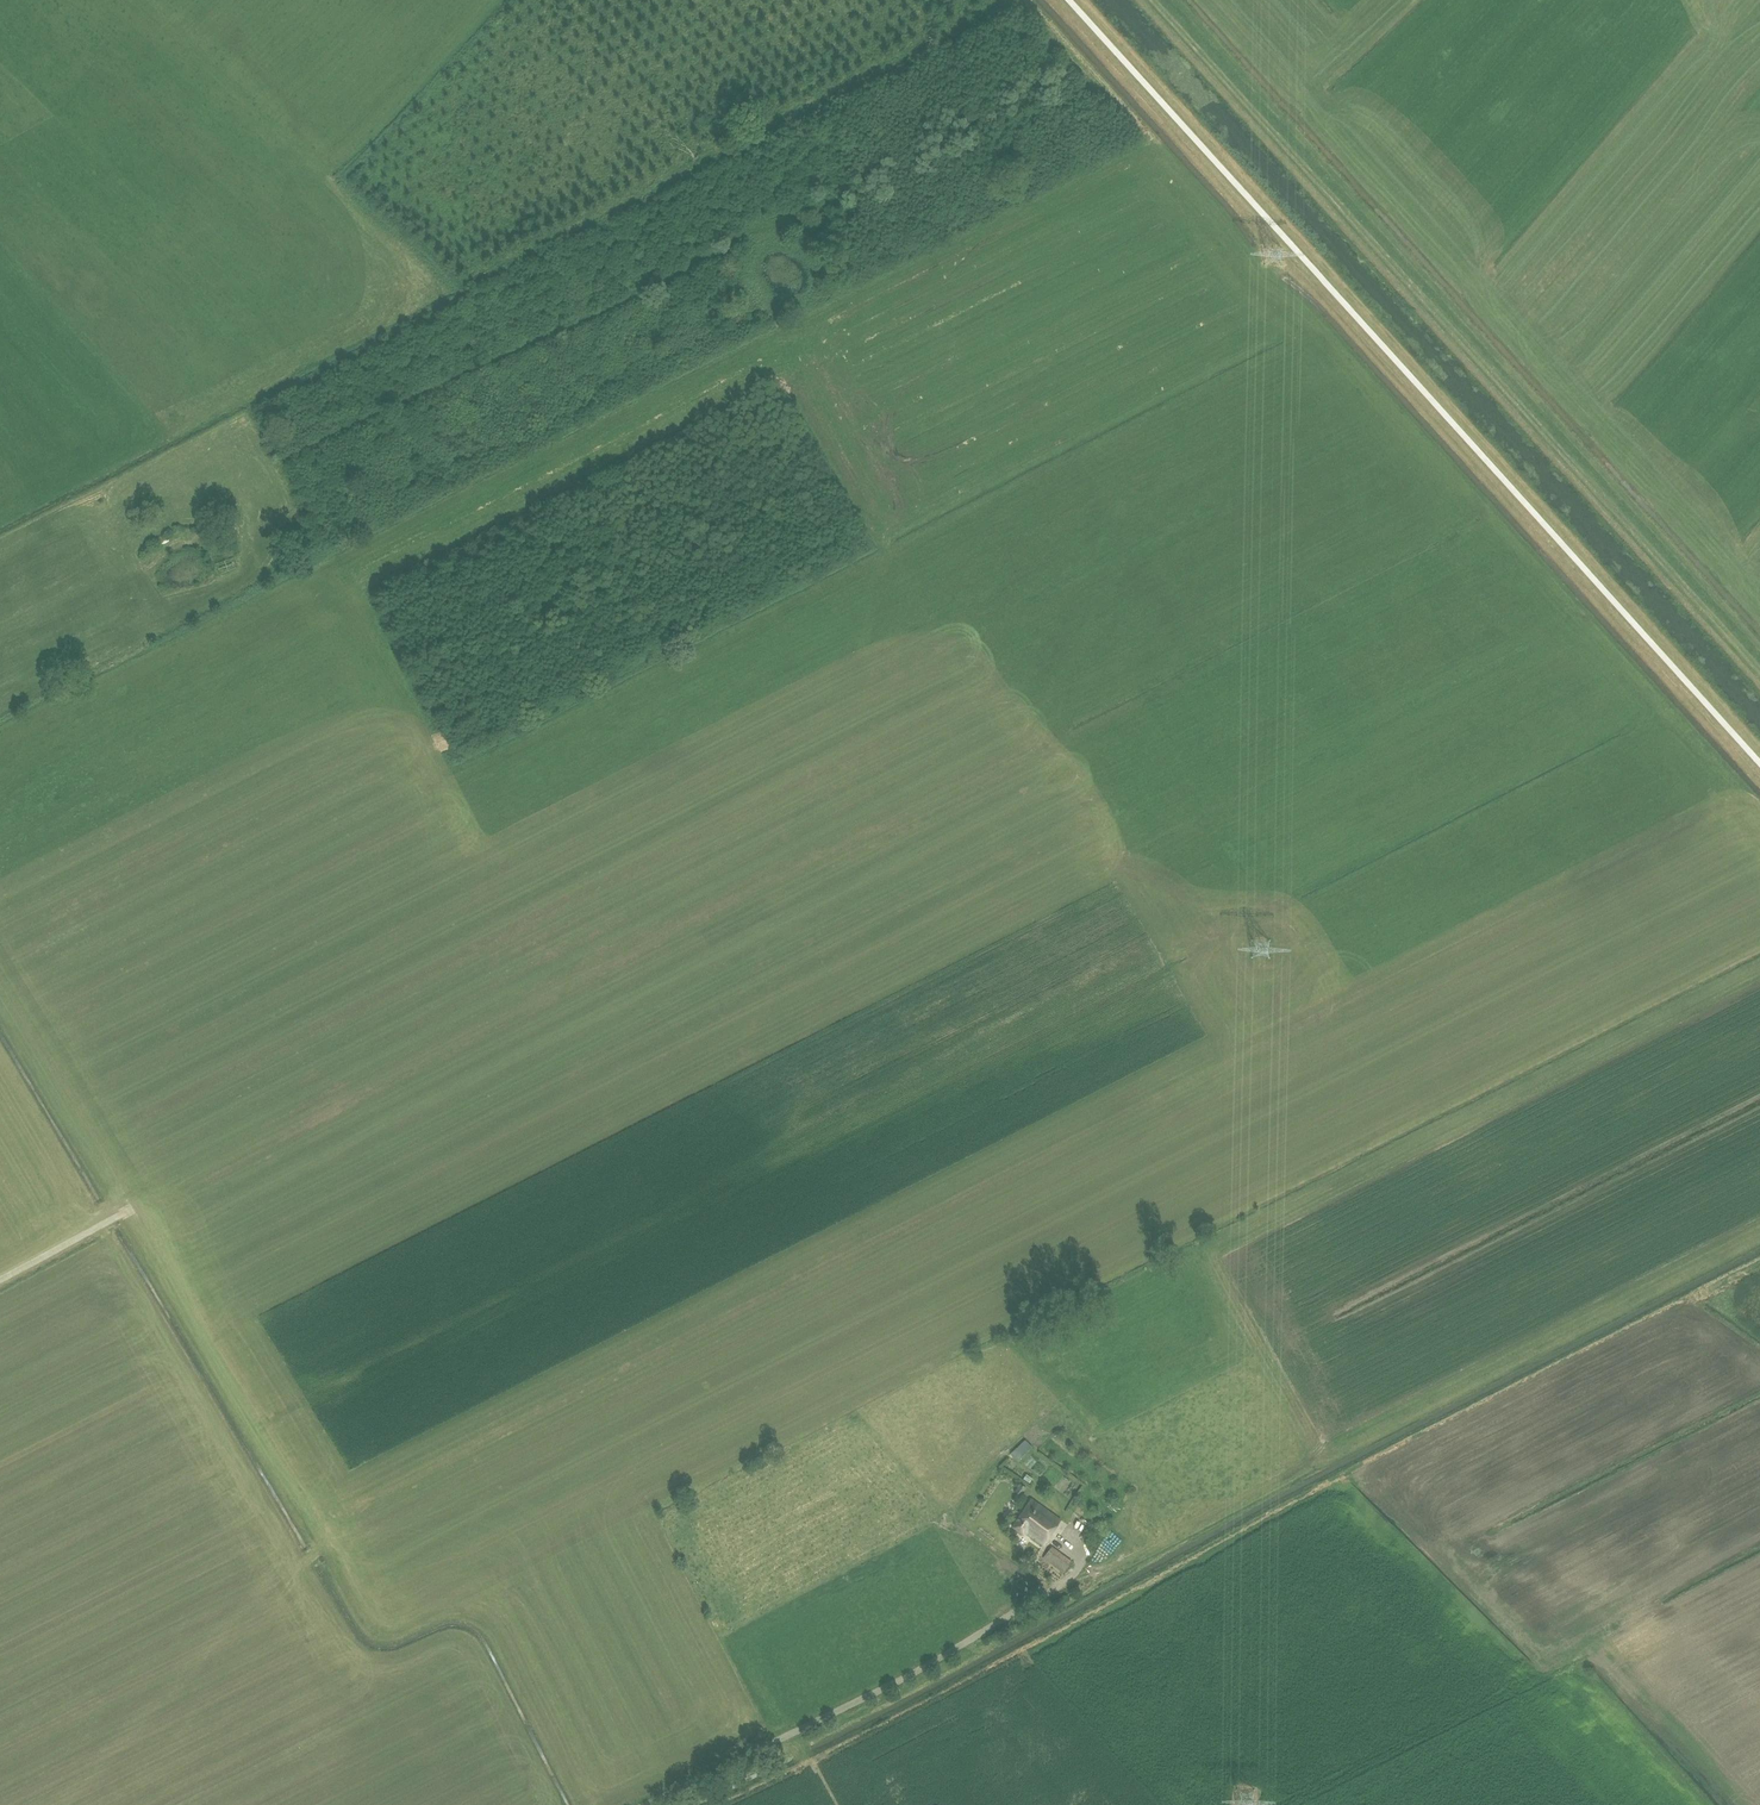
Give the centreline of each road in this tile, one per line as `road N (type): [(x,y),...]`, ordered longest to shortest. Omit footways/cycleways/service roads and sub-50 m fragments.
road 1 (unclassified): [(638,1804),(900,1675),(1064,1582)]

